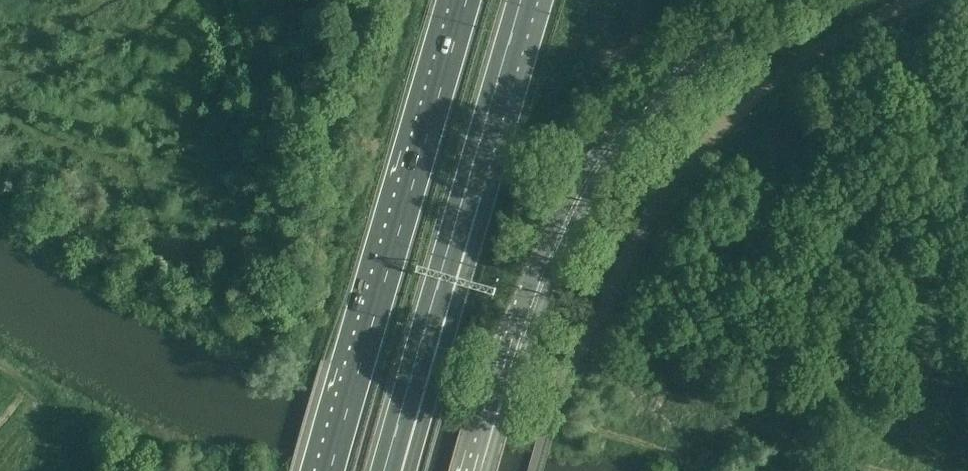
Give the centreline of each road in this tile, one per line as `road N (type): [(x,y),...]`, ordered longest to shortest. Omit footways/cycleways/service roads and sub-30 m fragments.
road 1 (tertiary): [(479,470),(544,269),(609,153),(713,39),(766,0)]
road 2 (motorway): [(383,470),(521,0)]
road 3 (motorway): [(466,0),(330,470)]

